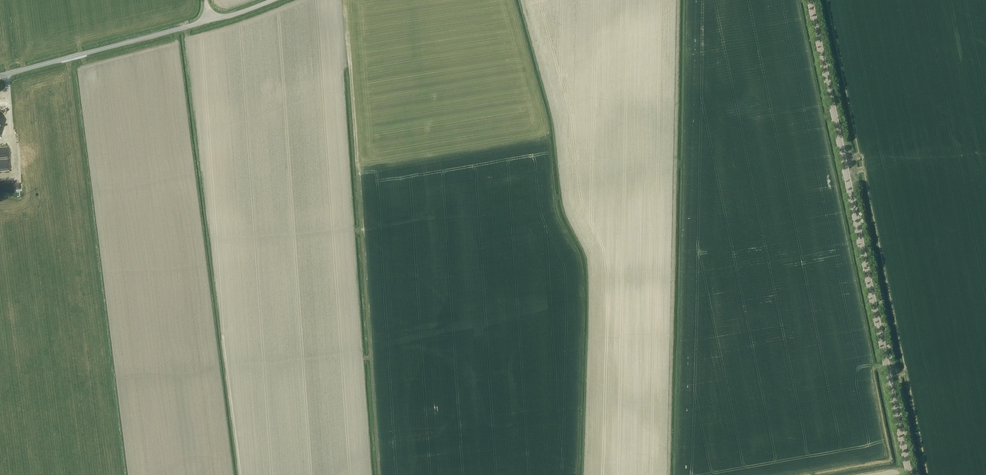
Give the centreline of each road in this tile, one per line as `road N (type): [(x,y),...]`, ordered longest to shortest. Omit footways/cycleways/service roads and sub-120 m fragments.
road 1 (tertiary): [(909,474),(809,0)]
road 2 (unclassified): [(0,75),(208,21)]

